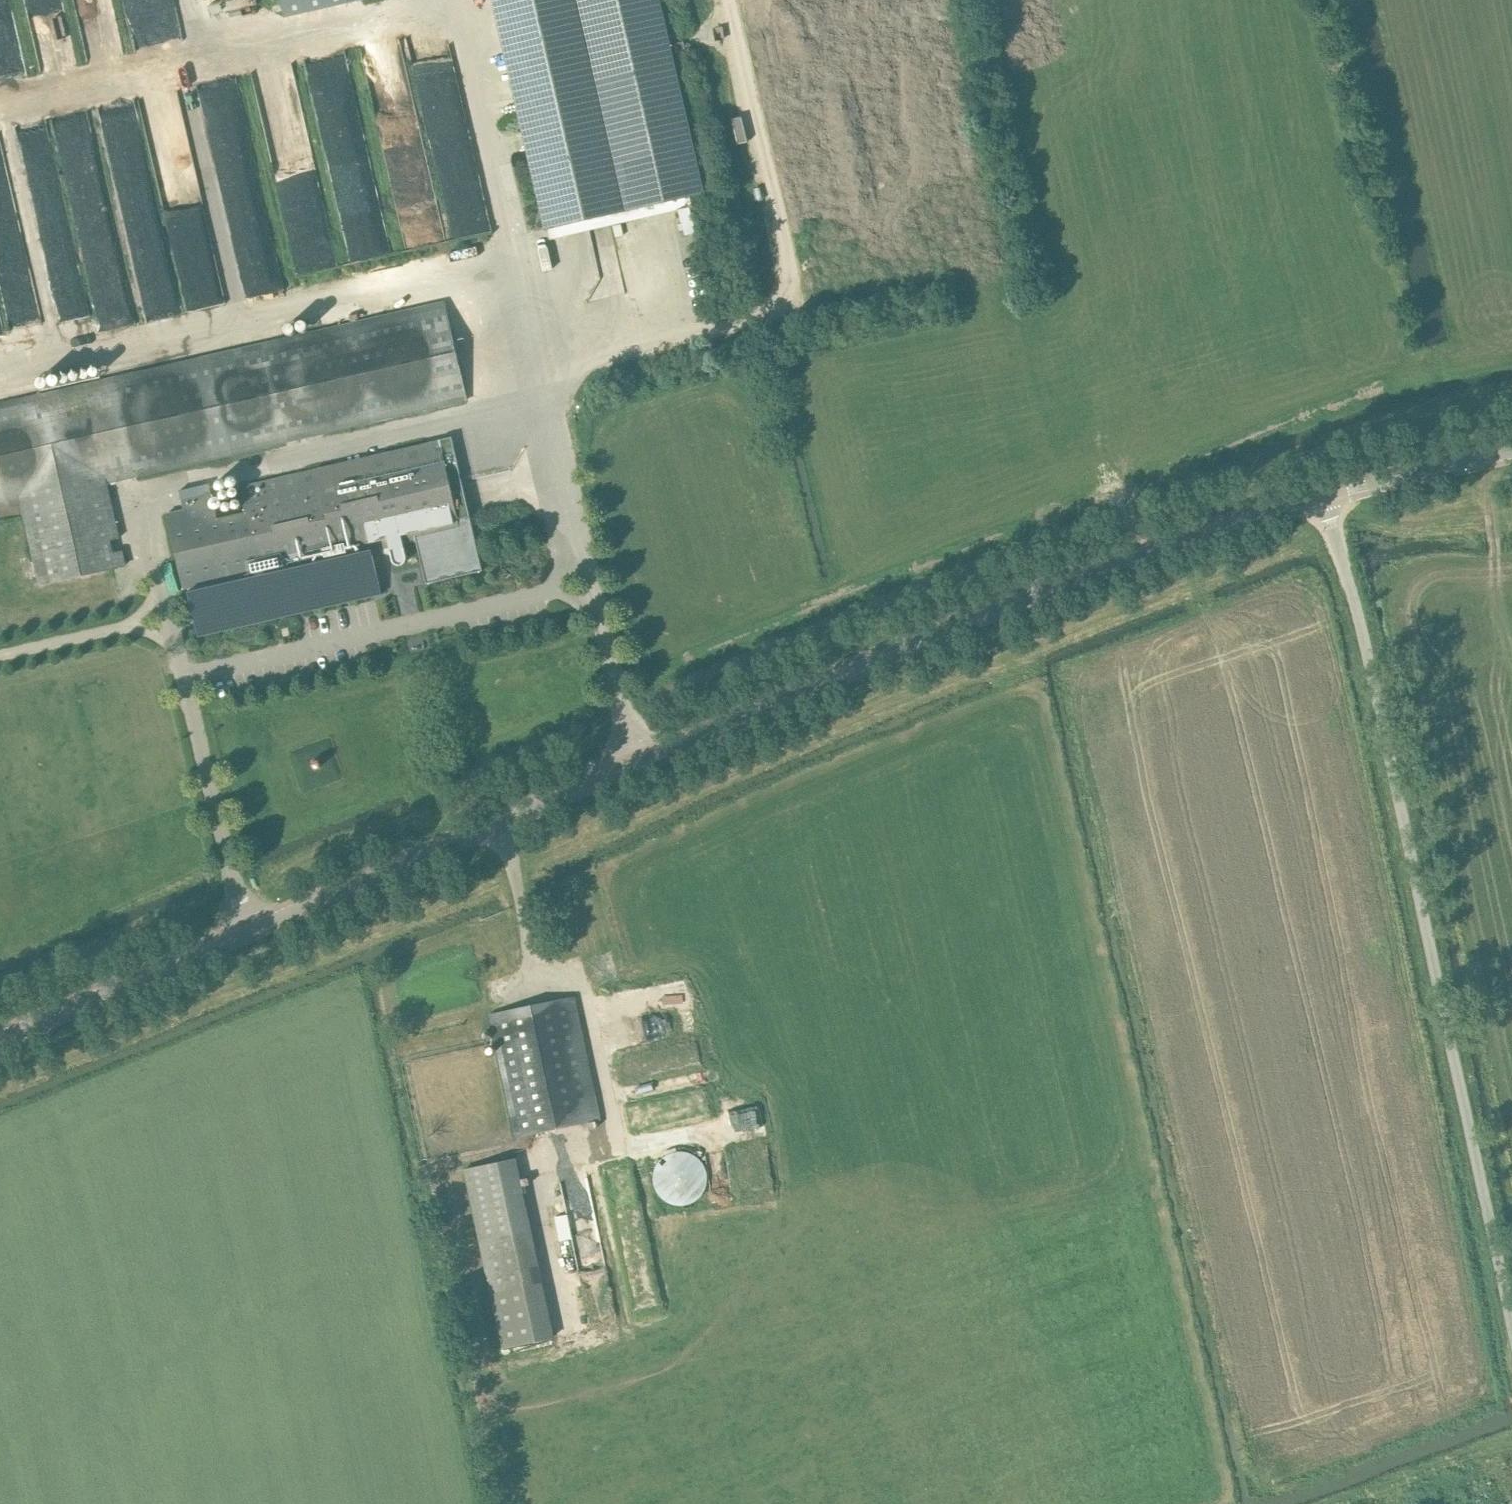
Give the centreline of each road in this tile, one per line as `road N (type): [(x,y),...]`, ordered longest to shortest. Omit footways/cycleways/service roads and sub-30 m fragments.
road 1 (secondary): [(0,1038),(867,658),(1326,505)]
road 2 (unclassified): [(1326,505),(1511,1327)]
road 3 (secondary): [(1326,505),(1511,463)]

